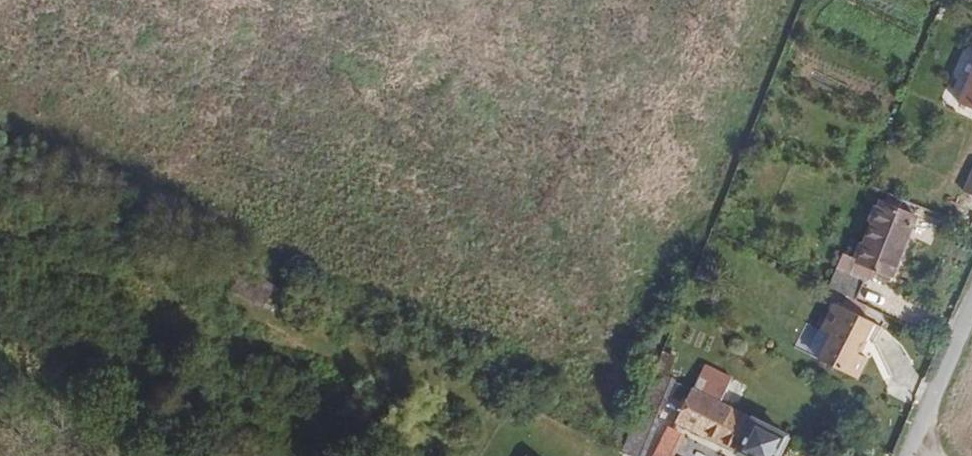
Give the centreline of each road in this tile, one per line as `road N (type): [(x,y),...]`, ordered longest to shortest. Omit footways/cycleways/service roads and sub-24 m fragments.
road 1 (residential): [(971,301),(916,434)]

